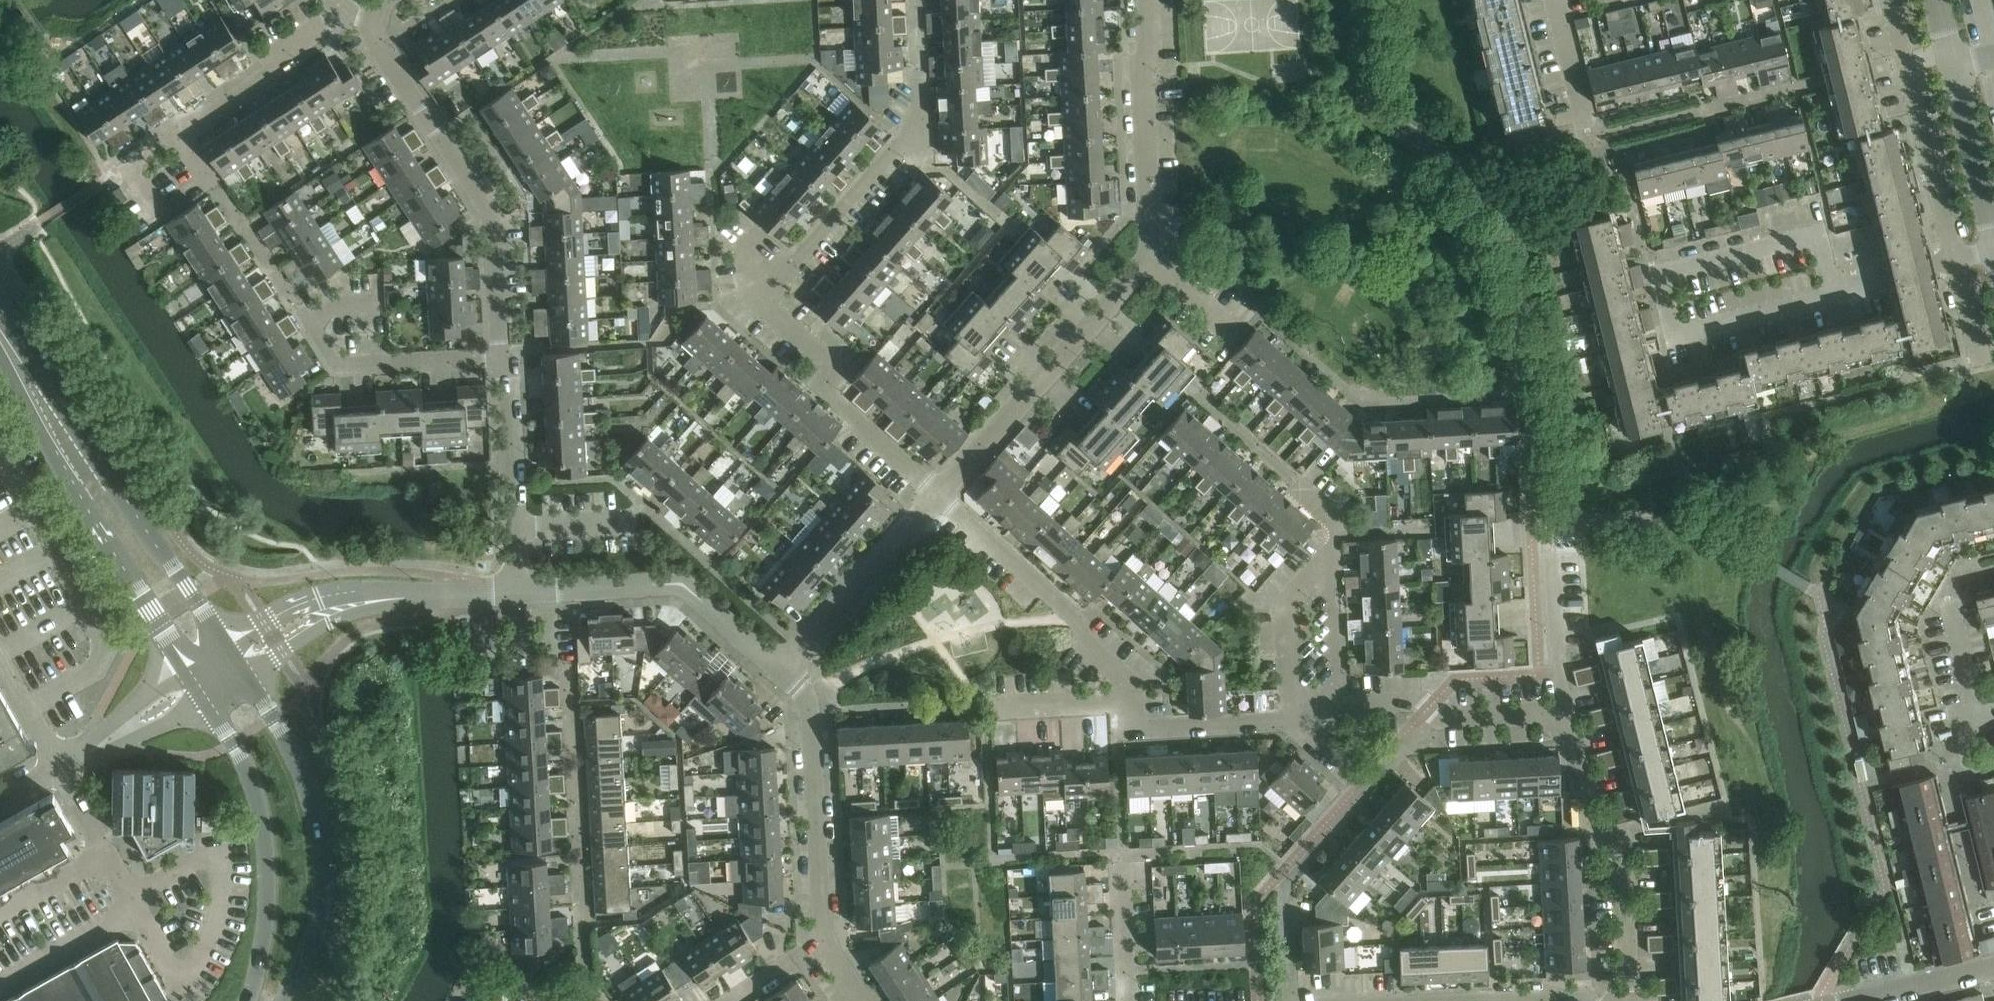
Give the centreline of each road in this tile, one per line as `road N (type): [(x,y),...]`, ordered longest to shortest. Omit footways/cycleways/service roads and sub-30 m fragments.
road 1 (residential): [(937,496),(1147,257),(1146,0)]
road 2 (residential): [(937,496),(823,393),(840,374),(759,303),(923,113),(921,79)]
road 3 (residential): [(507,357),(336,364),(181,130)]
road 4 (residential): [(1834,288),(1837,298),(1672,337),(1658,278),(1822,239)]
road 5 (residential): [(507,357),(494,219),(377,43),(376,19)]
road 6 (tertiary): [(12,345),(44,437),(186,672)]
road 7 (tertiary): [(225,646),(47,382),(12,345)]
road 8 (tertiary): [(284,1000),(318,926),(322,860),(294,757),(246,677)]
road 9 (tertiary): [(206,702),(248,771),(265,839),(266,925),(247,1000)]
road 10 (residential): [(1630,1000),(1623,856),(1594,823),(1568,711)]
road 11 (tertiary): [(519,591),(684,586),(782,671)]
road 12 (residential): [(1132,703),(1131,681),(1086,641),(1085,629),(937,496)]
road 13 (tertiary): [(782,671),(811,706),(825,939)]
road 14 (residential): [(59,768),(182,988),(194,972)]
road 15 (residential): [(1896,0),(1958,256)]
road 16 (residential): [(1295,481),(1340,526),(1344,705)]
road 17 (residential): [(519,591),(507,357)]
road 18 (residential): [(782,671),(937,496)]
road 19 (residential): [(1568,711),(1444,718),(1419,702),(1344,705)]
road 20 (residential): [(181,130),(338,16)]
road 21 (residential): [(1300,716),(1133,728),(1132,703)]
road 22 (tertiary): [(495,592),(327,611)]
road 23 (residential): [(1568,711),(1553,552)]
road 24 (tertiary): [(1993,218),(1956,63)]
road 25 (residential): [(1128,1000),(1120,853)]
road 26 (residential): [(985,711),(1132,703)]
road 27 (tertiary): [(1856,1000),(1993,972)]
road 28 (residential): [(1586,132),(1553,0)]
road 29 (residential): [(1834,288),(1958,256)]
road 30 (residential): [(92,748),(135,739),(206,702)]
road 31 (residential): [(0,661),(59,768)]
road 32 (residential): [(186,672),(92,748)]
road 33 (residential): [(1985,715),(1955,599)]

